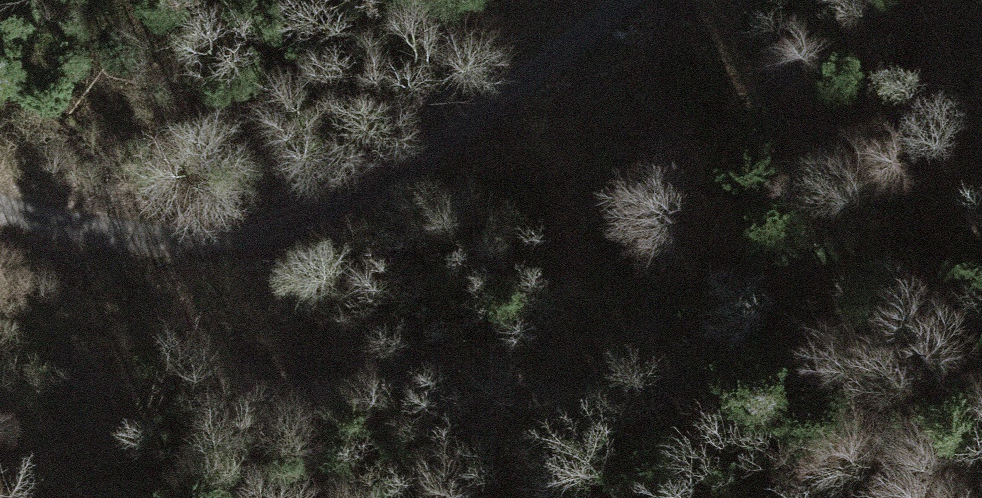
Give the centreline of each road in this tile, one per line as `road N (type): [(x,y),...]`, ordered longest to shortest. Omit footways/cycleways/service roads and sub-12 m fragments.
road 1 (track): [(981,285),(726,352),(597,373),(389,372),(306,363),(143,310),(90,270),(48,218)]
road 2 (unclassified): [(0,203),(48,218),(187,237),(288,220),(422,148),(615,0)]

